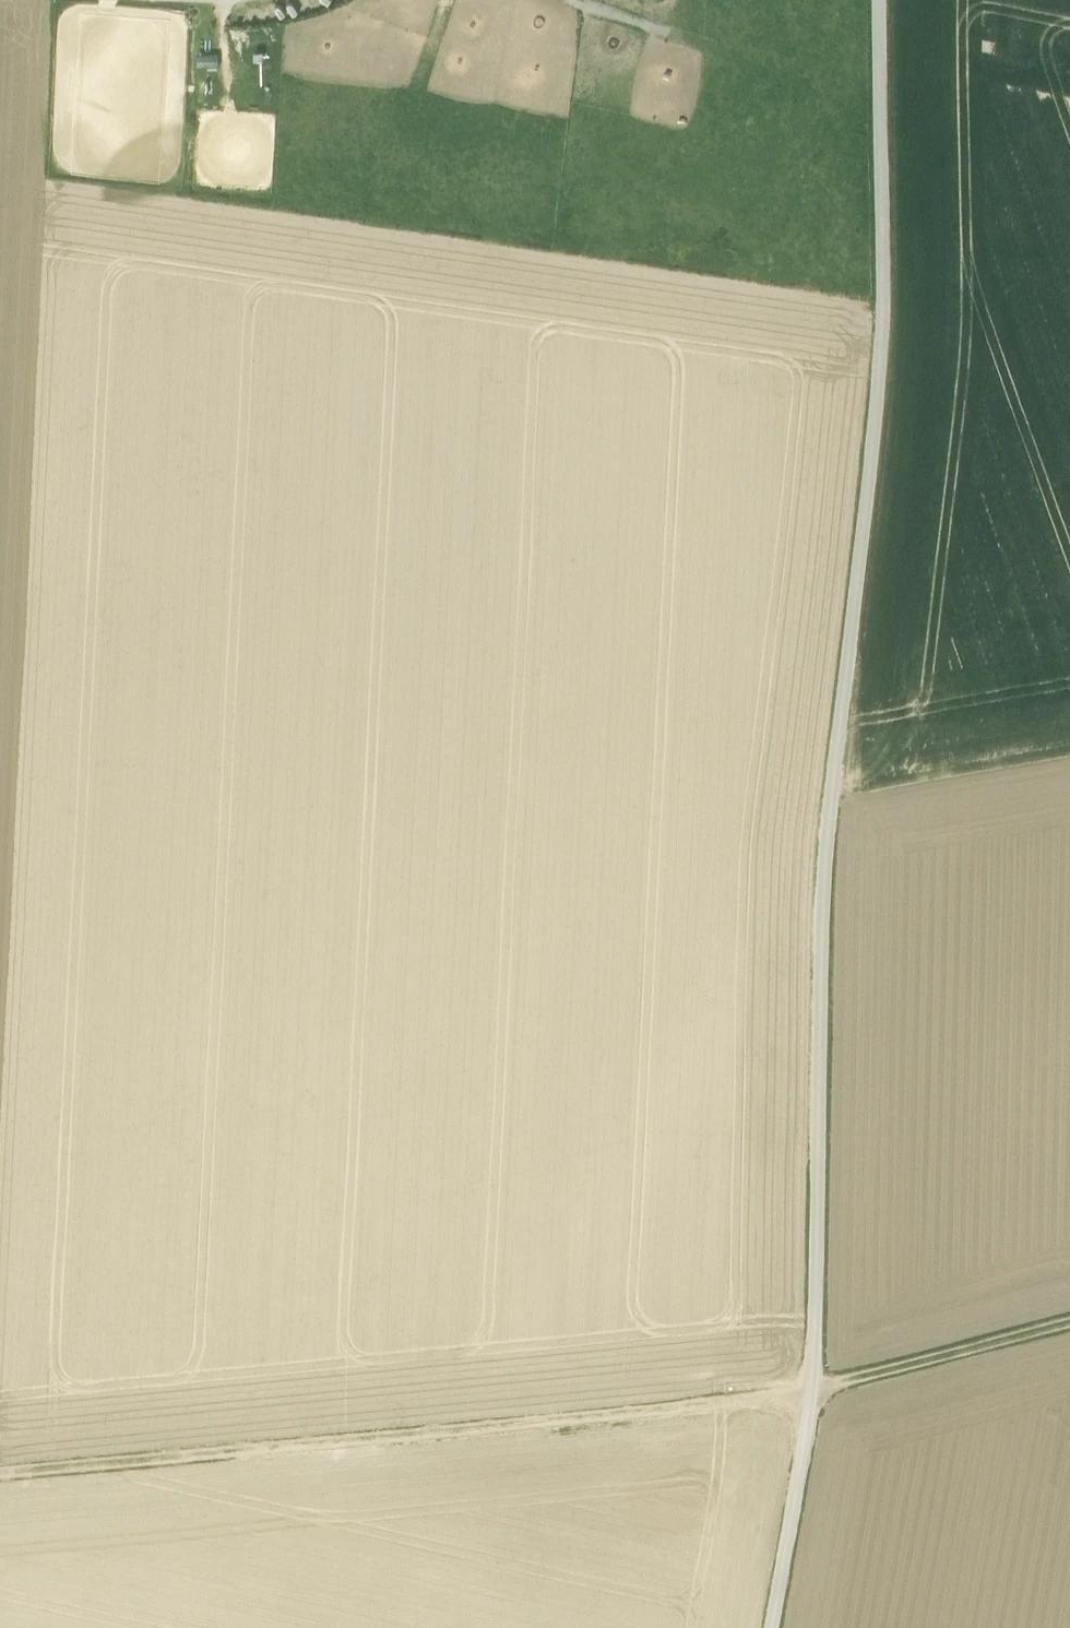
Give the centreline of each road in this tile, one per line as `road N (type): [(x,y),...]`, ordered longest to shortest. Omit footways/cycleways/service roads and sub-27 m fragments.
road 1 (unclassified): [(770,1627),(813,1388),(822,911),(877,405),(877,0)]
road 2 (track): [(1069,1327),(934,1366),(502,1436),(0,1471)]

